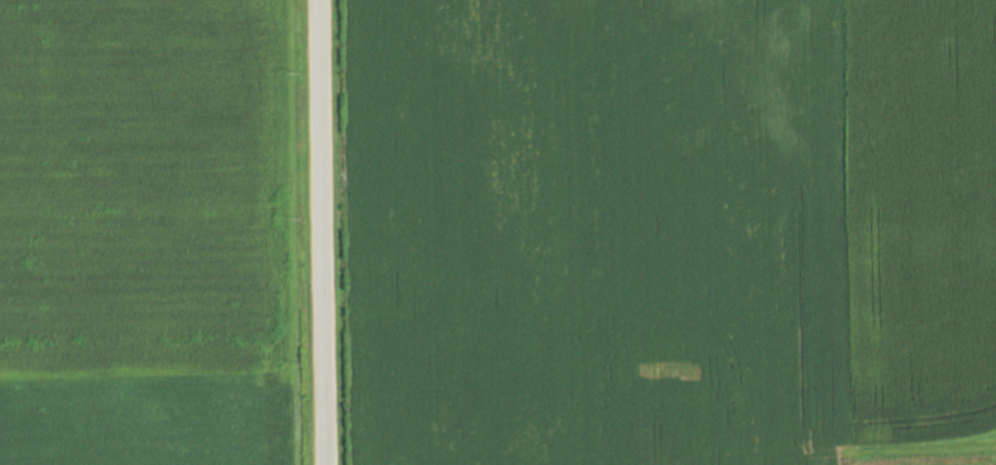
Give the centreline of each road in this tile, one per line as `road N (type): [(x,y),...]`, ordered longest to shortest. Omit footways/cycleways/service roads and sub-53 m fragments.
road 1 (secondary): [(328,464),(323,0)]

